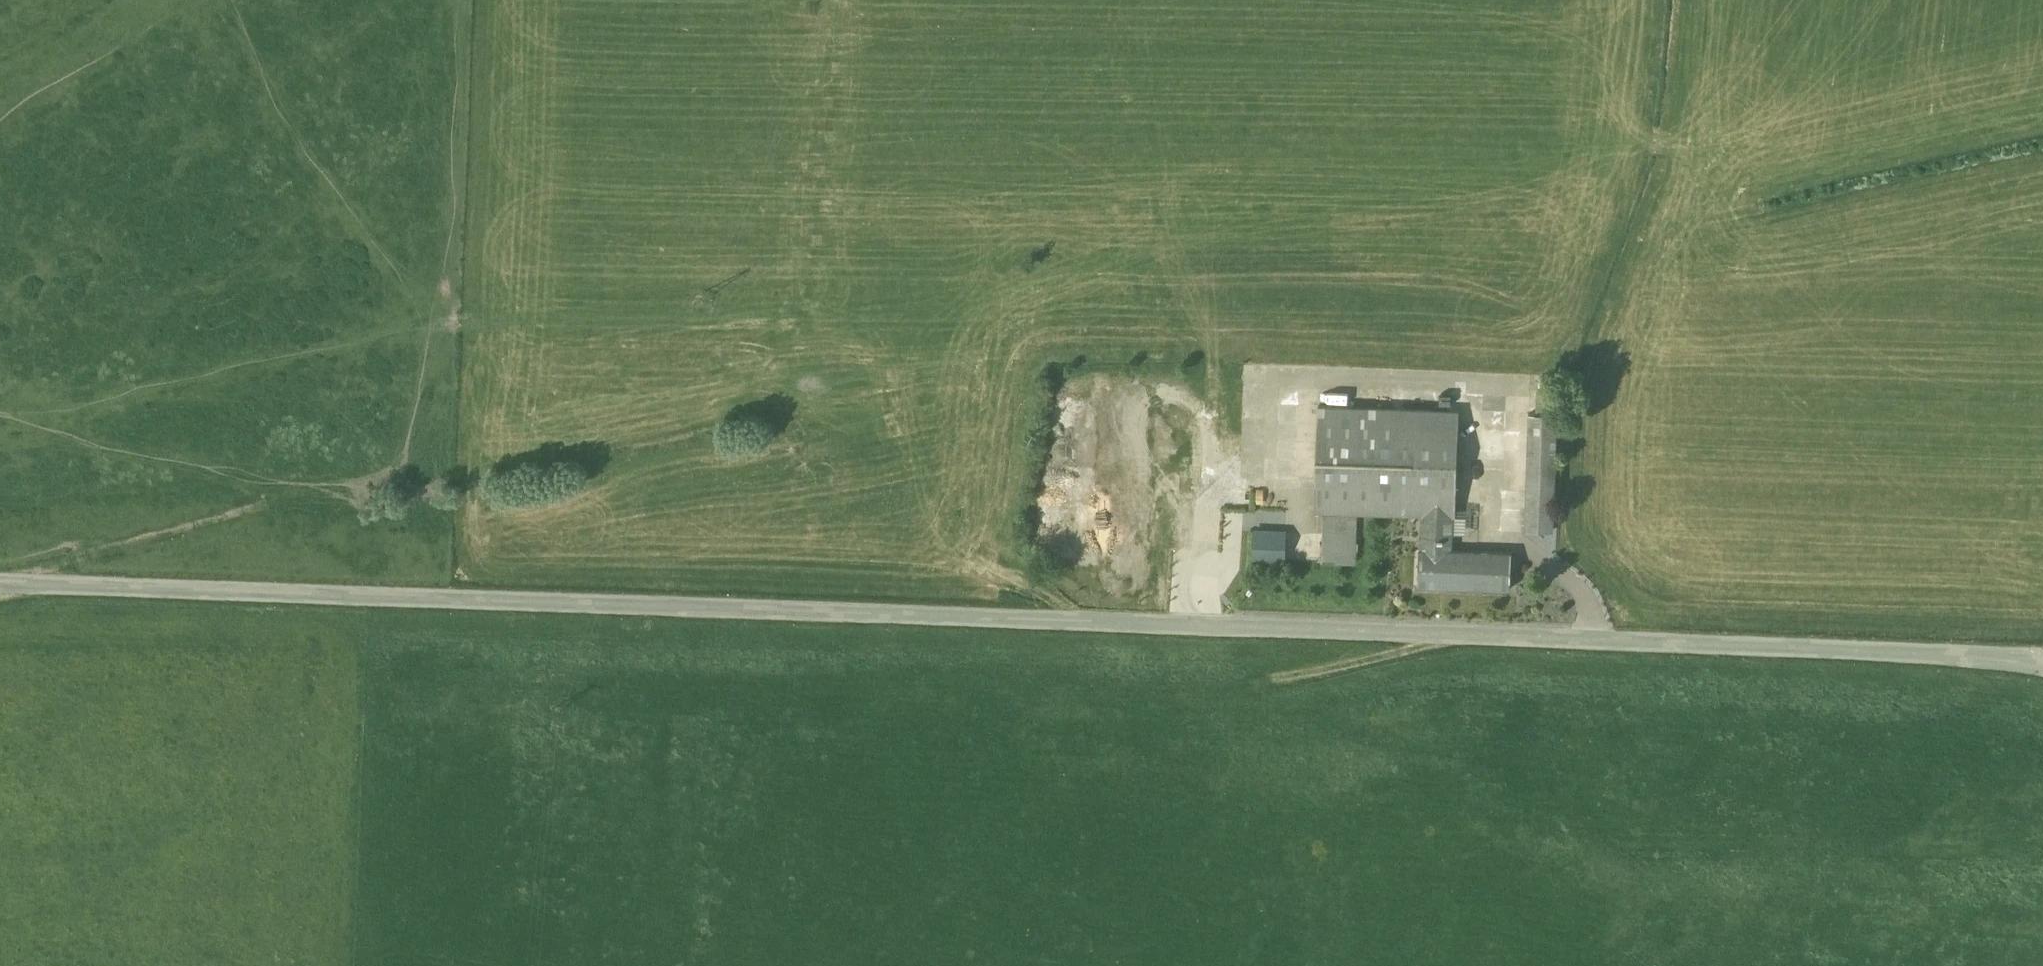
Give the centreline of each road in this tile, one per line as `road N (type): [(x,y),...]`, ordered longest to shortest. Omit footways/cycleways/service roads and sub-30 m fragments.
road 1 (unclassified): [(0,576),(1691,639),(2042,667)]

